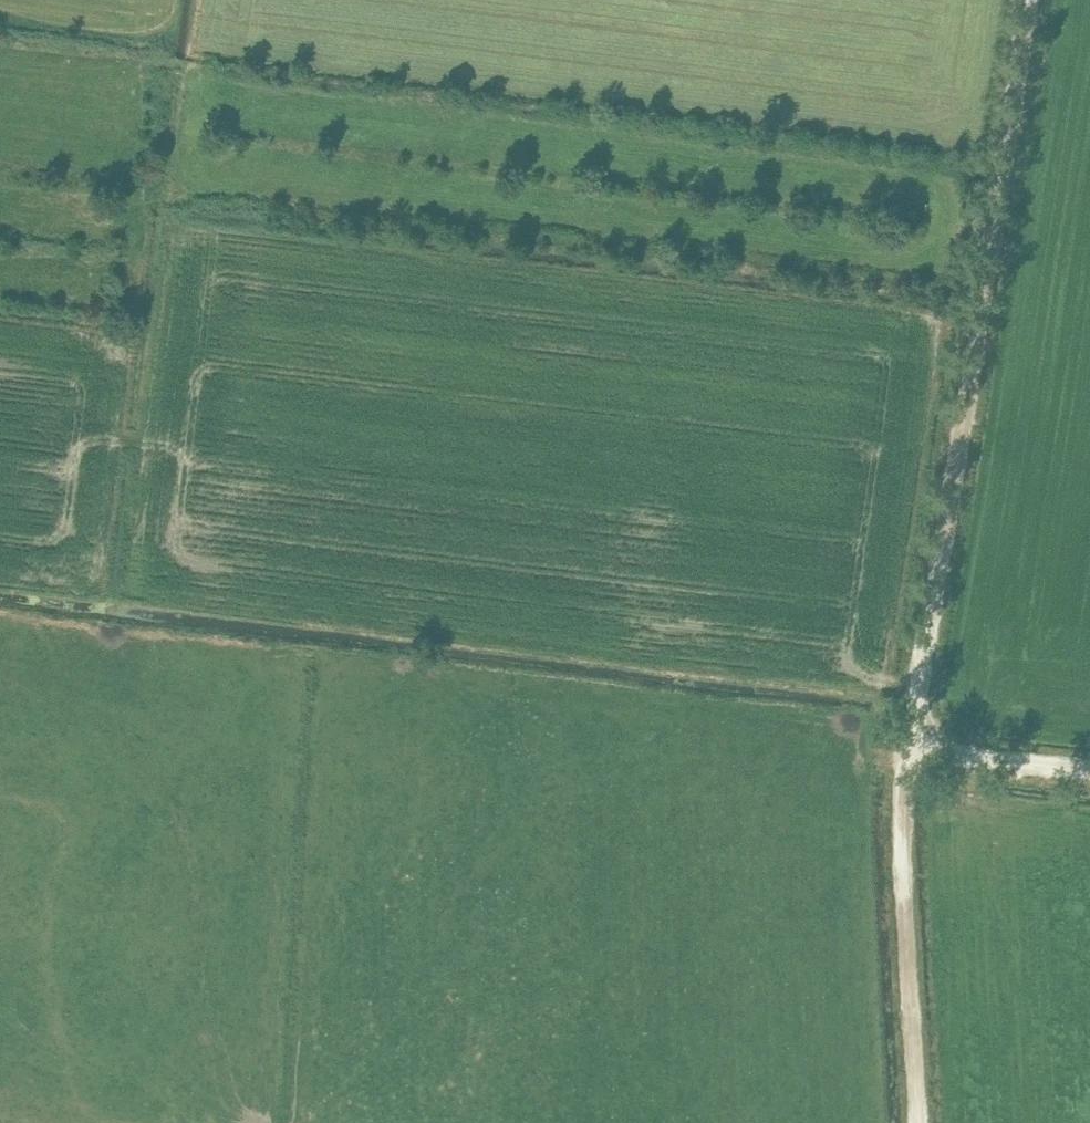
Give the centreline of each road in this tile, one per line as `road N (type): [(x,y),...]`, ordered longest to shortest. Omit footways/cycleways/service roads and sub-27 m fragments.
road 1 (track): [(909,741),(1031,0)]
road 2 (track): [(916,1122),(899,817),(909,741)]
road 3 (track): [(909,741),(1089,765)]

